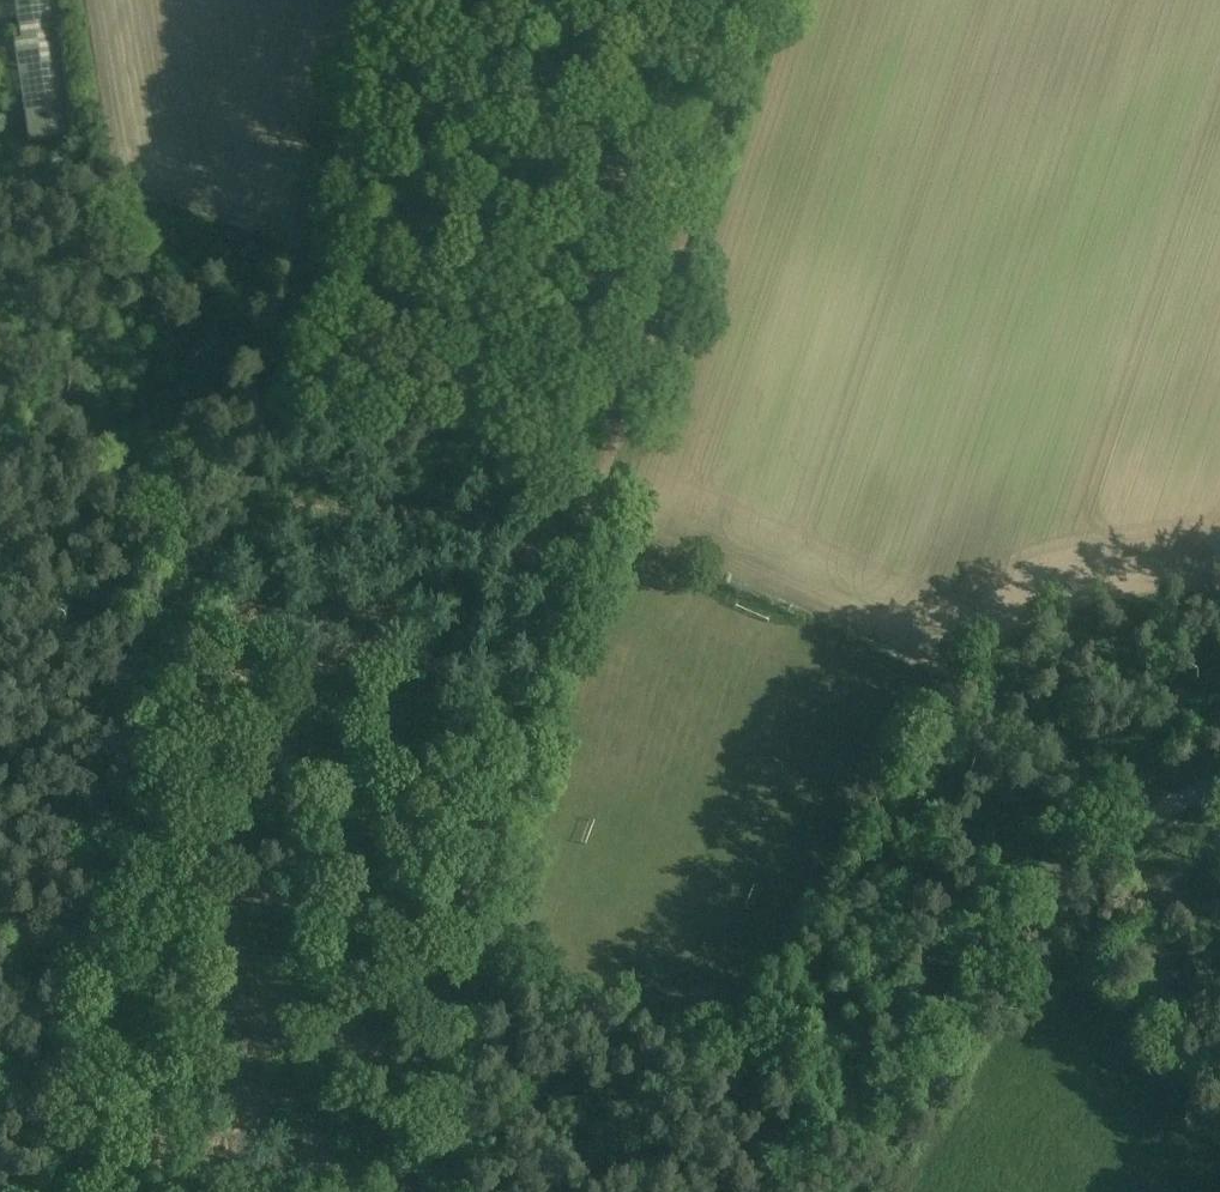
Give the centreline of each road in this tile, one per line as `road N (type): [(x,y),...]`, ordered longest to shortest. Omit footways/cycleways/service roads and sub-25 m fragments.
road 1 (track): [(750,0),(591,495),(503,737),(433,978),(400,1128),(403,1191)]
road 2 (track): [(861,1191),(1044,927),(1201,756),(1219,748)]

